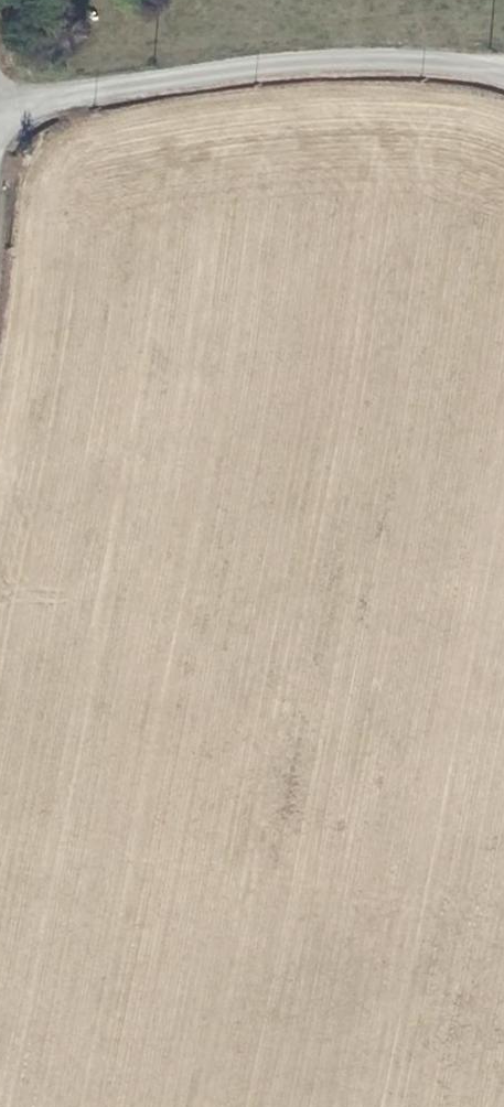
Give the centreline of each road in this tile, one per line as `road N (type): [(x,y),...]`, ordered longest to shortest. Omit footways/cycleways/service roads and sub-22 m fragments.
road 1 (track): [(0,100),(278,64),(387,61),(503,79)]

